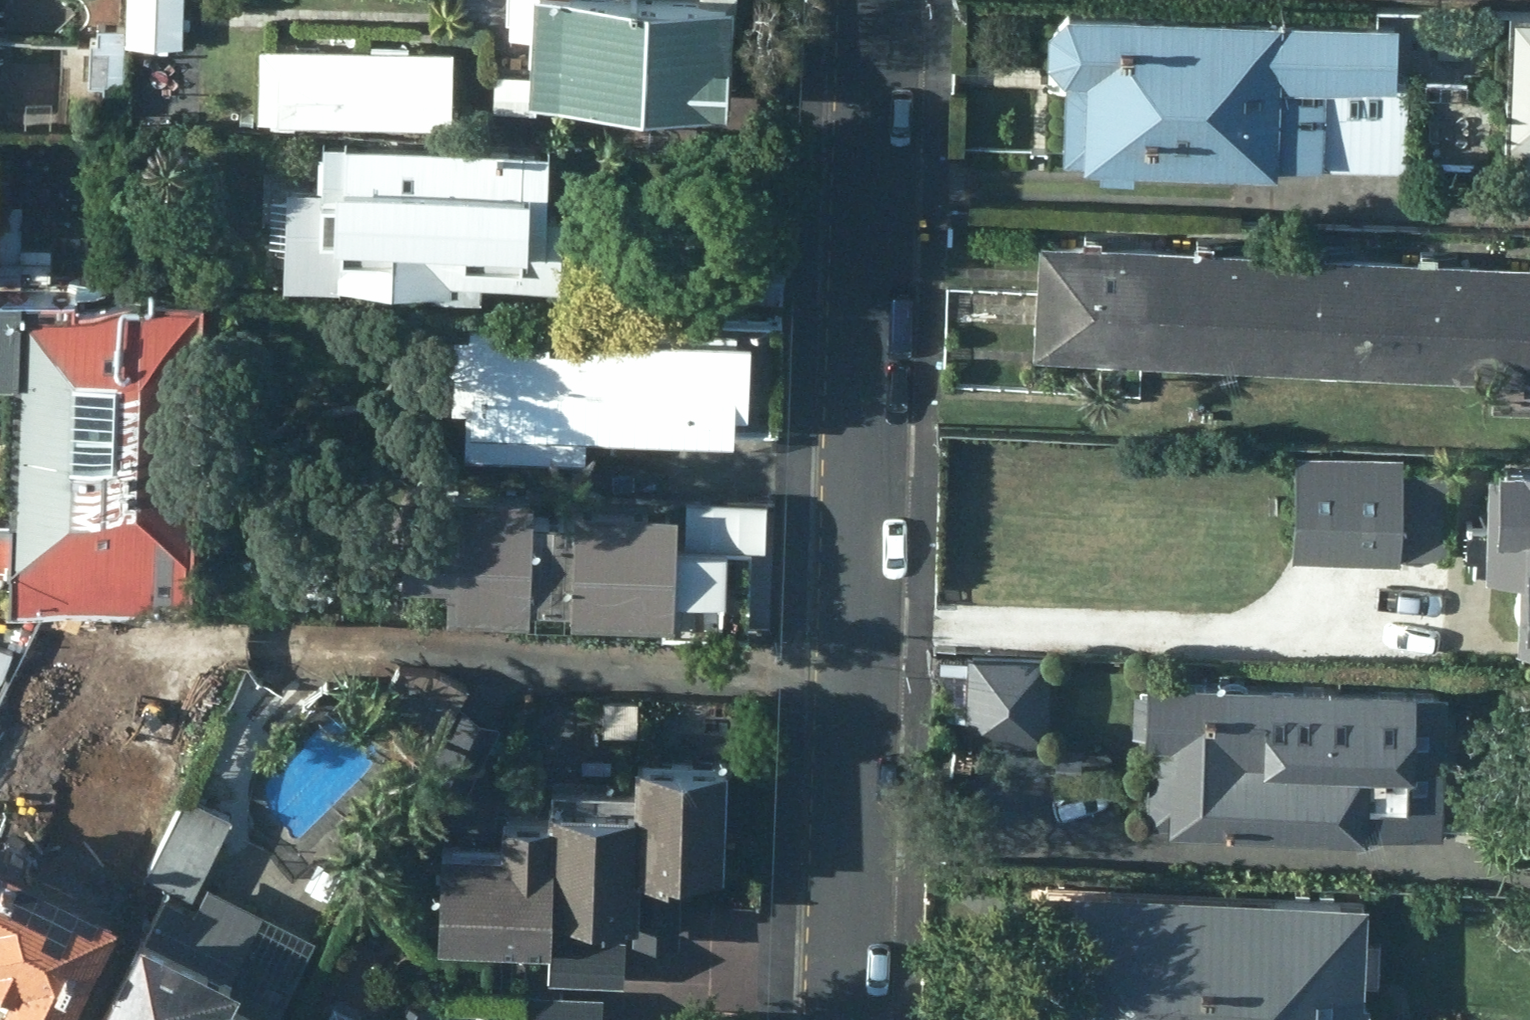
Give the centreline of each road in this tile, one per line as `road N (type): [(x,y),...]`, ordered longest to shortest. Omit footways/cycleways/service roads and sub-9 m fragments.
road 1 (residential): [(875,0),(838,1019)]

